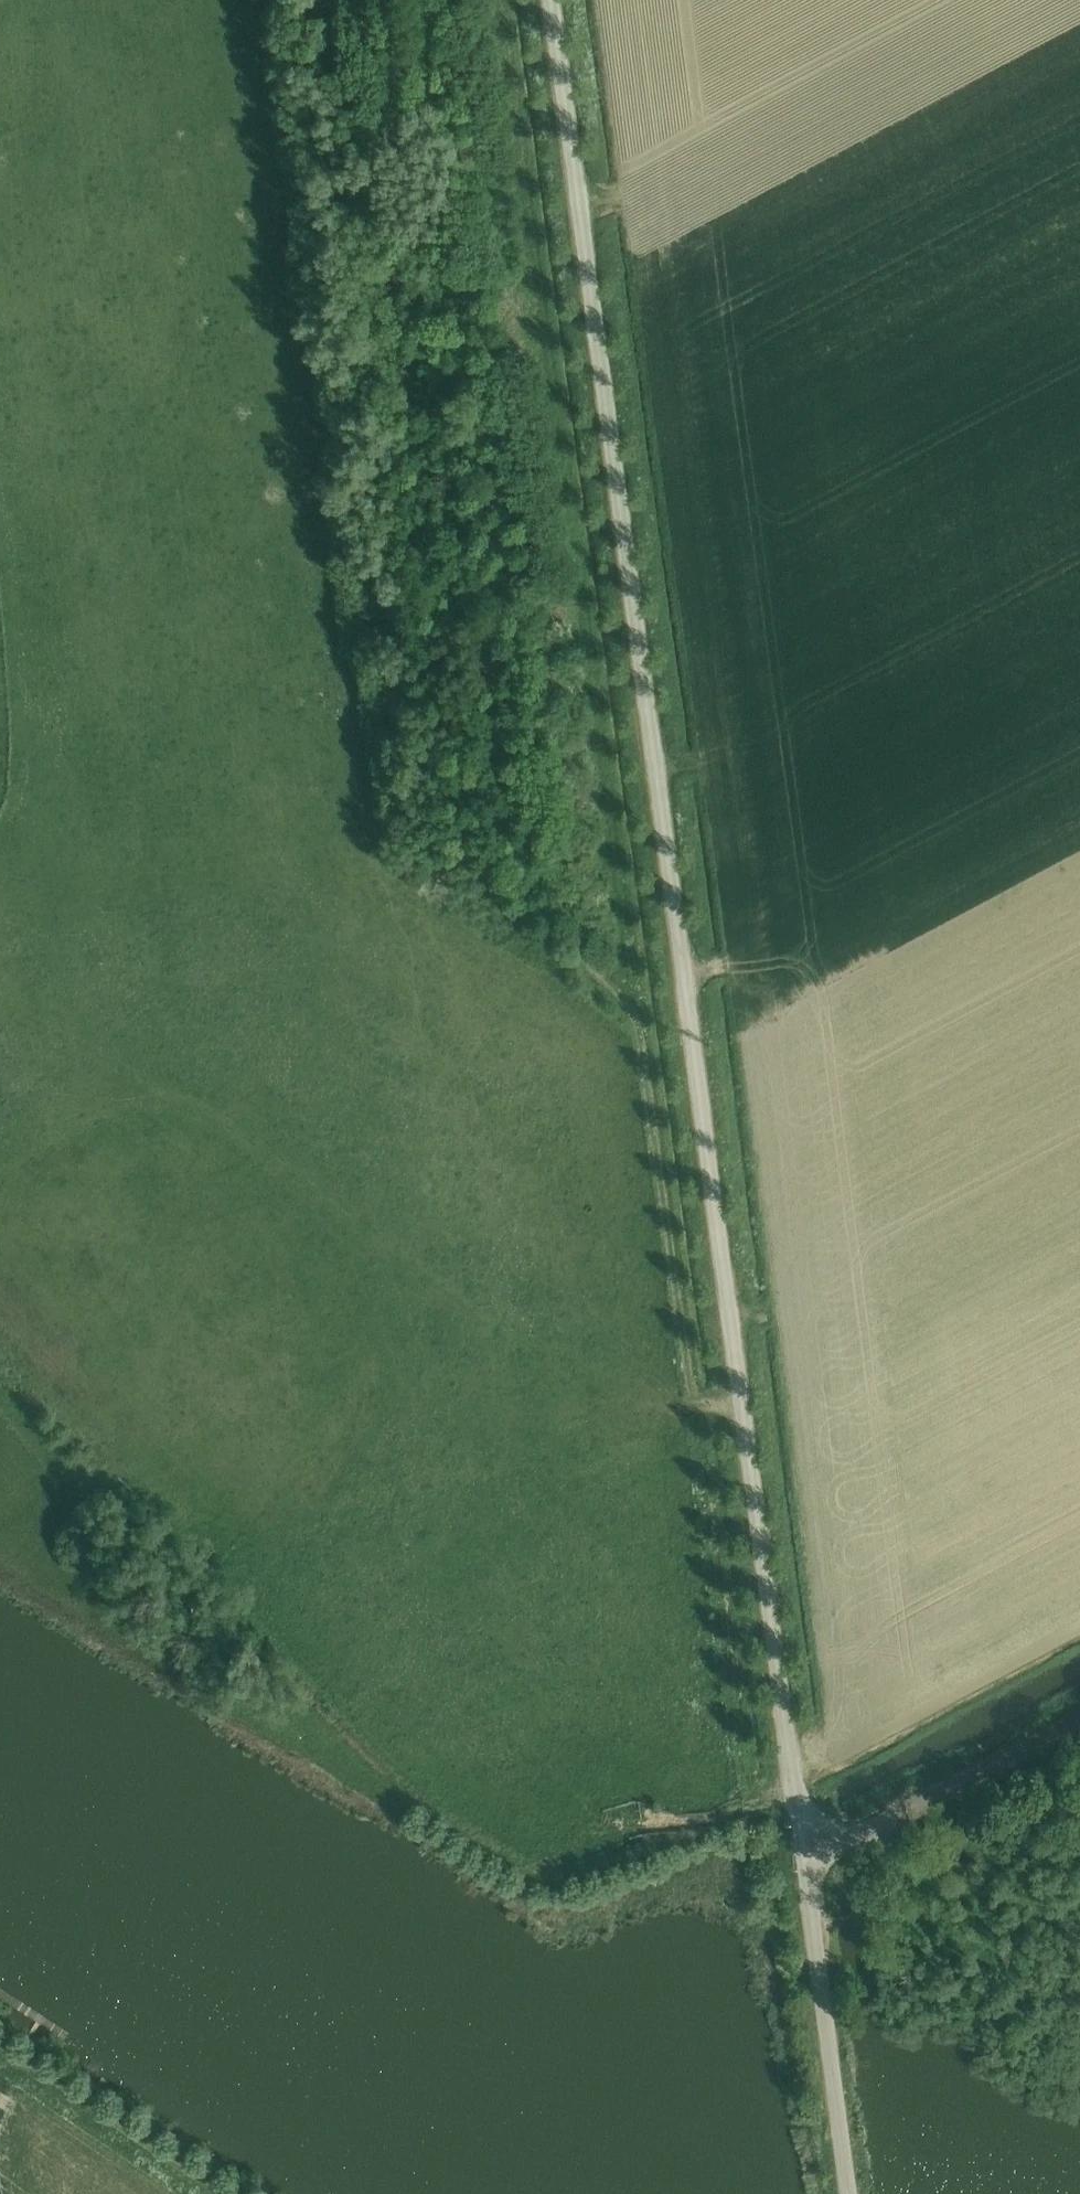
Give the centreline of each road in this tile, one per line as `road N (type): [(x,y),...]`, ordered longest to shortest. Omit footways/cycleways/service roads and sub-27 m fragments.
road 1 (unclassified): [(795,1803),(553,0)]
road 2 (track): [(402,0),(414,88),(396,217),(432,528),(497,615),(513,812),(691,1008)]
road 3 (unclassified): [(849,2193),(808,1882)]
road 4 (track): [(873,1824),(1079,1717)]

